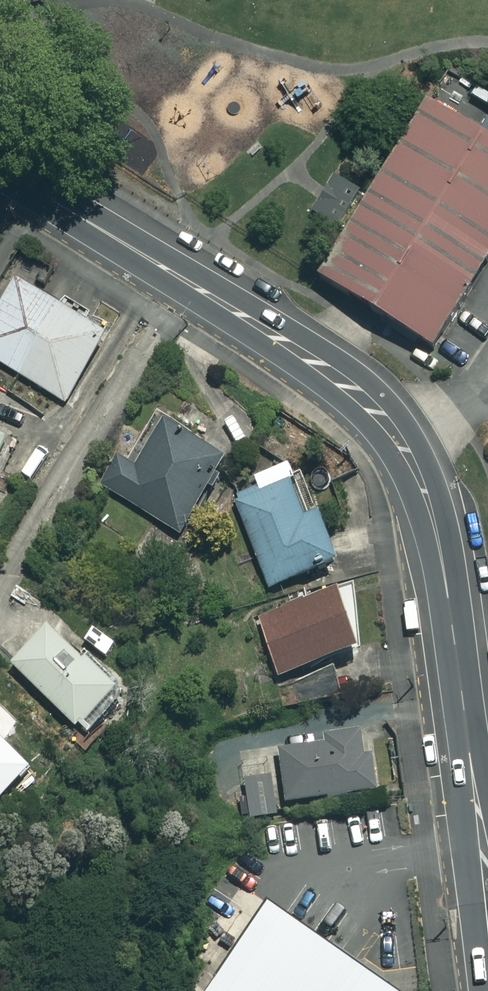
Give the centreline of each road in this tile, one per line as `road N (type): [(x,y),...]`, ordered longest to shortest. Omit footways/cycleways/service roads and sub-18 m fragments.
road 1 (tertiary): [(487,873),(431,512),(386,421),(320,364),(0,168)]

